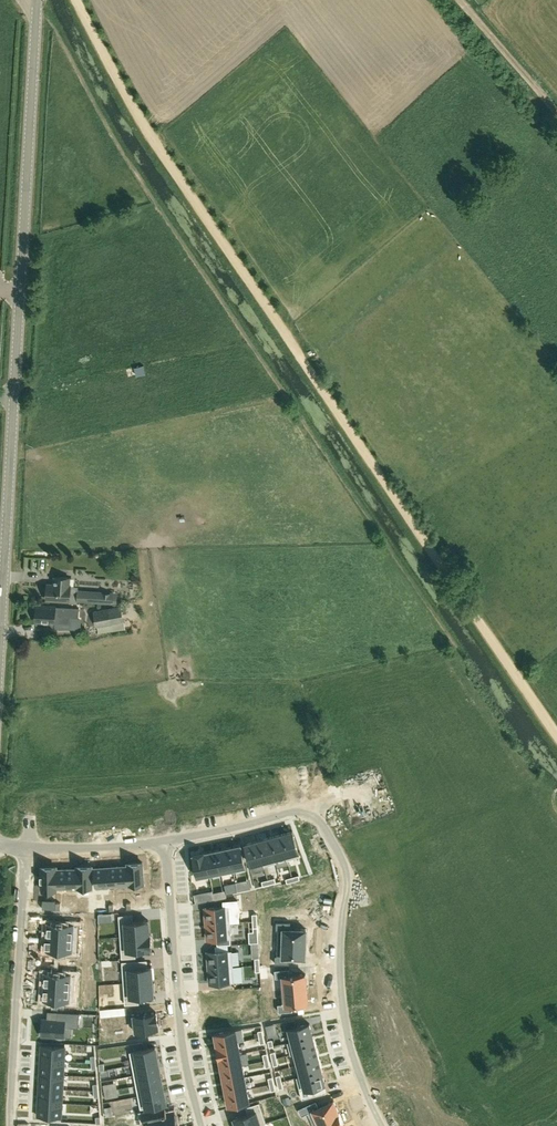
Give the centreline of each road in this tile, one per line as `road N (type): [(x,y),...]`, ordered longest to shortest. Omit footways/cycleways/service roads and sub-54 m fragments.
road 1 (track): [(76,0),(139,121),(556,734)]
road 2 (secondary): [(0,645),(39,0)]
road 3 (residential): [(312,808),(348,874),(343,1009),(382,1125)]
road 4 (residential): [(203,1125),(183,1045),(170,847)]
road 5 (residential): [(16,1125),(26,849)]
road 6 (track): [(556,113),(459,0)]
road 7 (residential): [(170,847),(312,808)]
road 8 (residential): [(26,849),(170,847)]

